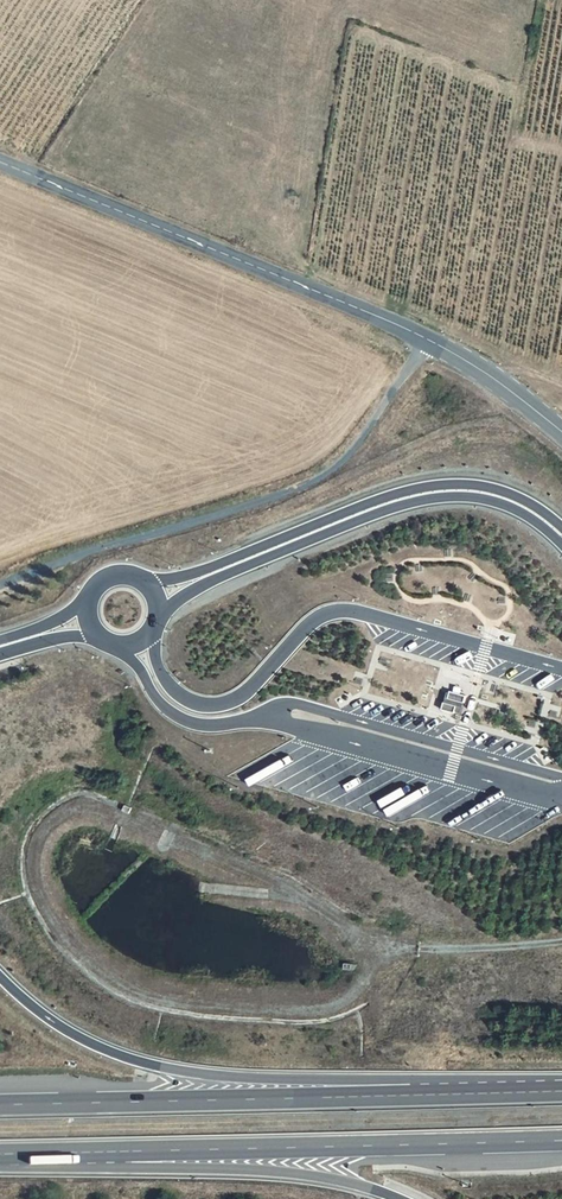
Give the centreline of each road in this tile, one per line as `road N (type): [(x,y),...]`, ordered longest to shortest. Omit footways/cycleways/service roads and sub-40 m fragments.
road 1 (unclassified): [(428,338),(333,467),(289,491),(0,586)]
road 2 (tertiary): [(0,161),(428,338)]
road 3 (motorway): [(561,526),(486,485),(437,483),(217,563),(143,580)]
road 4 (motorway): [(158,617),(226,576),(400,505),(437,498),(519,510),(561,547)]
road 5 (motorway): [(126,1152),(561,1141)]
road 6 (motorway): [(393,1096),(356,1079),(149,1065),(59,1026),(0,975)]
road 7 (motorway): [(393,1096),(0,1104)]
road 8 (motorway): [(126,1152),(177,1168),(308,1176),(396,1198)]
road 9 (motorway): [(561,1091),(393,1096)]
road 10 (tertiary): [(428,338),(561,428)]
road 11 (motorway): [(0,1154),(126,1152)]

